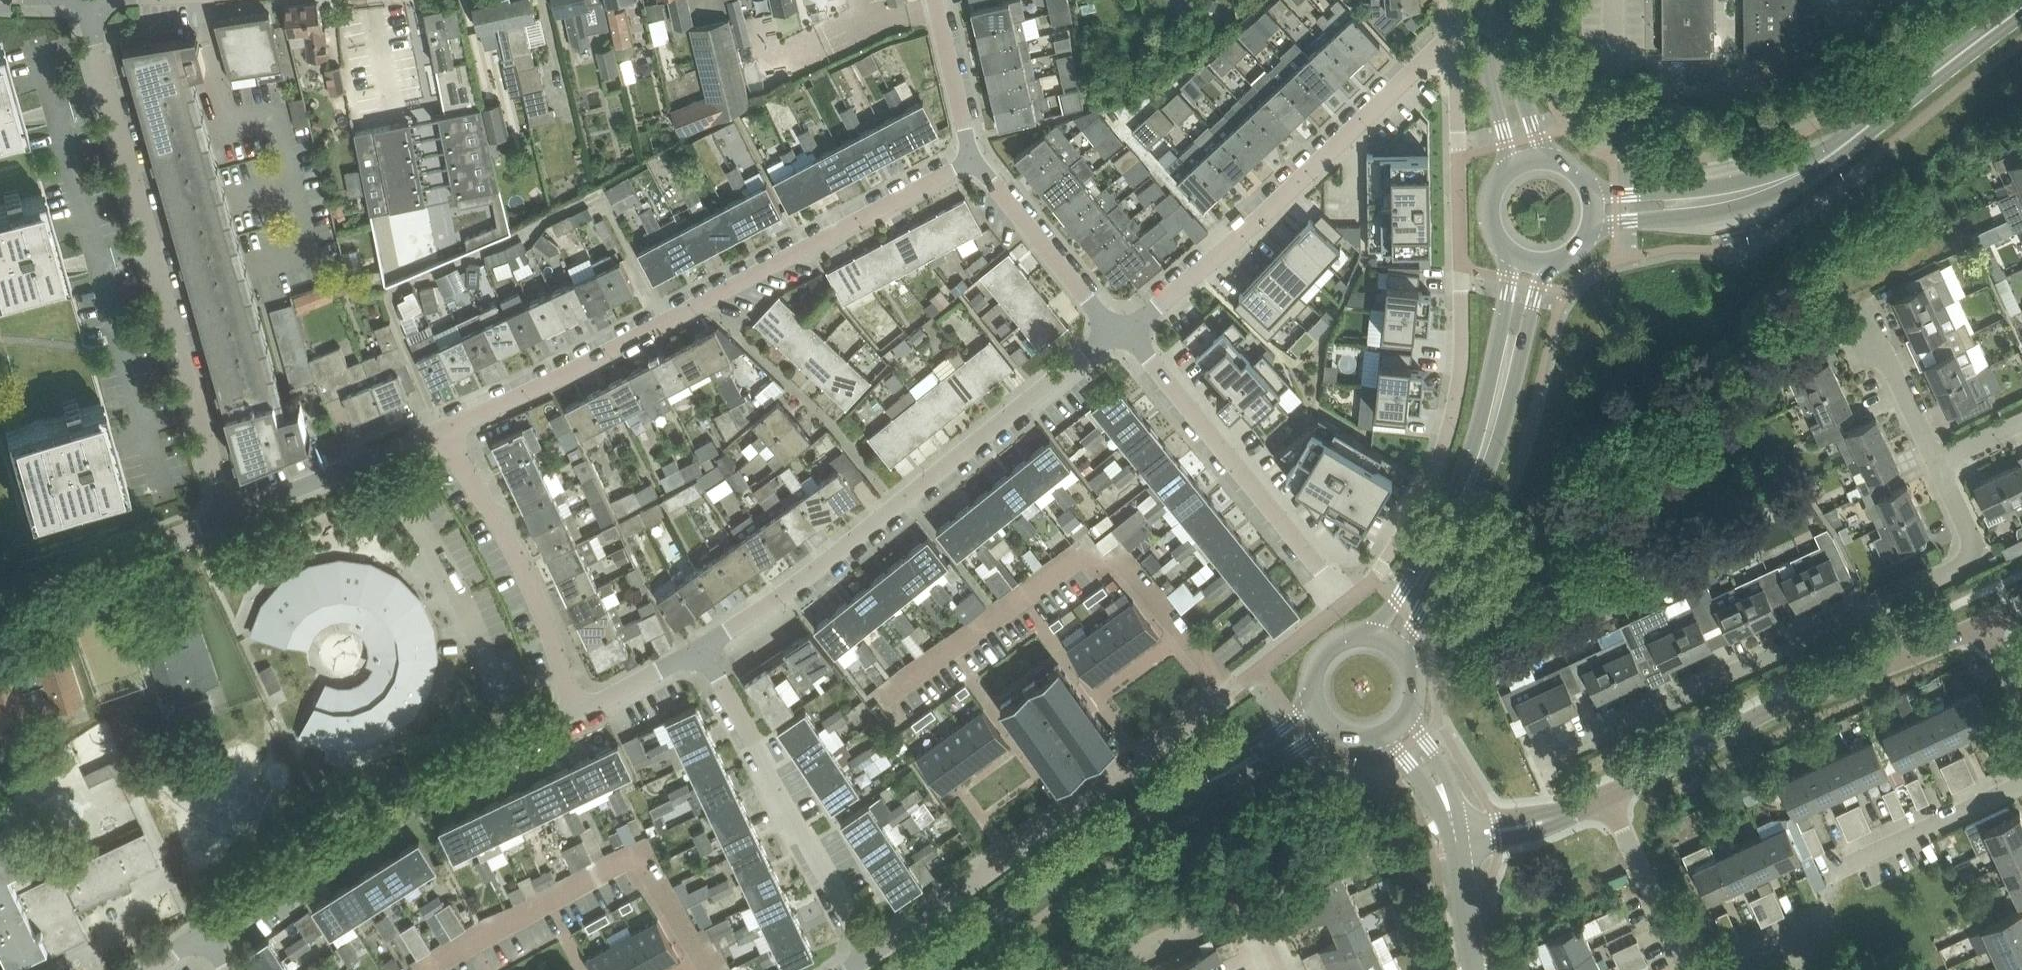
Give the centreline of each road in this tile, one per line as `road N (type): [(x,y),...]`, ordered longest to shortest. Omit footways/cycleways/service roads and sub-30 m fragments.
road 1 (residential): [(1456,33),(1464,374),(1429,489),(1403,539),(1345,602)]
road 2 (residential): [(442,430),(974,161)]
road 3 (residential): [(231,518),(95,45),(95,0)]
road 4 (residential): [(702,649),(785,593),(1123,328)]
road 5 (residential): [(880,700),(1088,551),(1101,570),(1120,556),(1229,691)]
road 6 (residential): [(1229,691),(869,957)]
road 7 (residential): [(1123,328),(1241,235),(1456,33)]
road 8 (residential): [(206,928),(363,817),(576,716)]
road 9 (secondary): [(1411,666),(1418,629),(1496,463),(1549,266)]
road 10 (secondary): [(1516,260),(1466,452),(1375,639)]
road 11 (residential): [(1536,761),(1894,600)]
road 12 (residential): [(715,969),(637,855),(421,969)]
road 13 (residential): [(1123,328),(1345,602)]
road 14 (residential): [(869,957),(702,649)]
road 15 (unclassified): [(1607,792),(1755,716),(1916,648)]
road 16 (secondary): [(917,969),(1121,825),(1199,787)]
road 17 (residential): [(576,716),(552,632),(442,430)]
road 18 (tertiary): [(1815,169),(2021,16)]
road 19 (residential): [(0,605),(231,518)]
road 20 (tertiary): [(1593,227),(1730,215),(1815,169)]
road 21 (residential): [(1280,969),(1258,925),(1244,912),(1225,910),(1094,969)]
road 22 (residential): [(231,518),(442,430)]
road 23 (residential): [(974,161),(1101,314),(1123,328)]
road 24 (tertiary): [(1815,169),(1725,189),(1593,197)]
road 25 (residential): [(1894,600),(1979,556),(1937,463)]
road 26 (residential): [(1691,969),(1607,792)]
road 27 (residential): [(1854,863),(2021,784)]
road 28 (secondary): [(1485,0),(1506,172)]
road 29 (residential): [(938,0),(974,161)]
road 30 (secondary): [(1548,160),(1517,60),(1514,0)]
road 31 (residential): [(1937,463),(1864,316)]
road 32 (residential): [(1345,602),(1229,691)]
road 33 (secondary): [(1199,787),(1331,731)]
road 34 (residential): [(576,716),(702,649)]
road 35 (secondary): [(1314,704),(1199,787)]
road 36 (unclassified): [(1479,969),(1456,848)]

